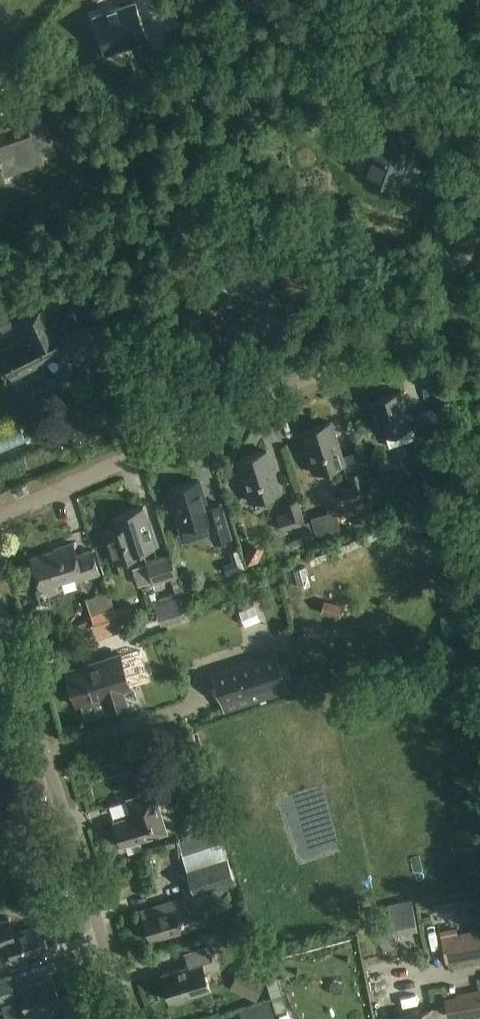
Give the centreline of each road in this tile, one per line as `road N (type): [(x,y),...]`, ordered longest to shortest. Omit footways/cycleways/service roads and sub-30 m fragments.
road 1 (residential): [(0,518),(375,349),(412,324),(479,237)]
road 2 (residential): [(129,1018),(44,755)]
road 3 (residential): [(44,755),(0,612)]

